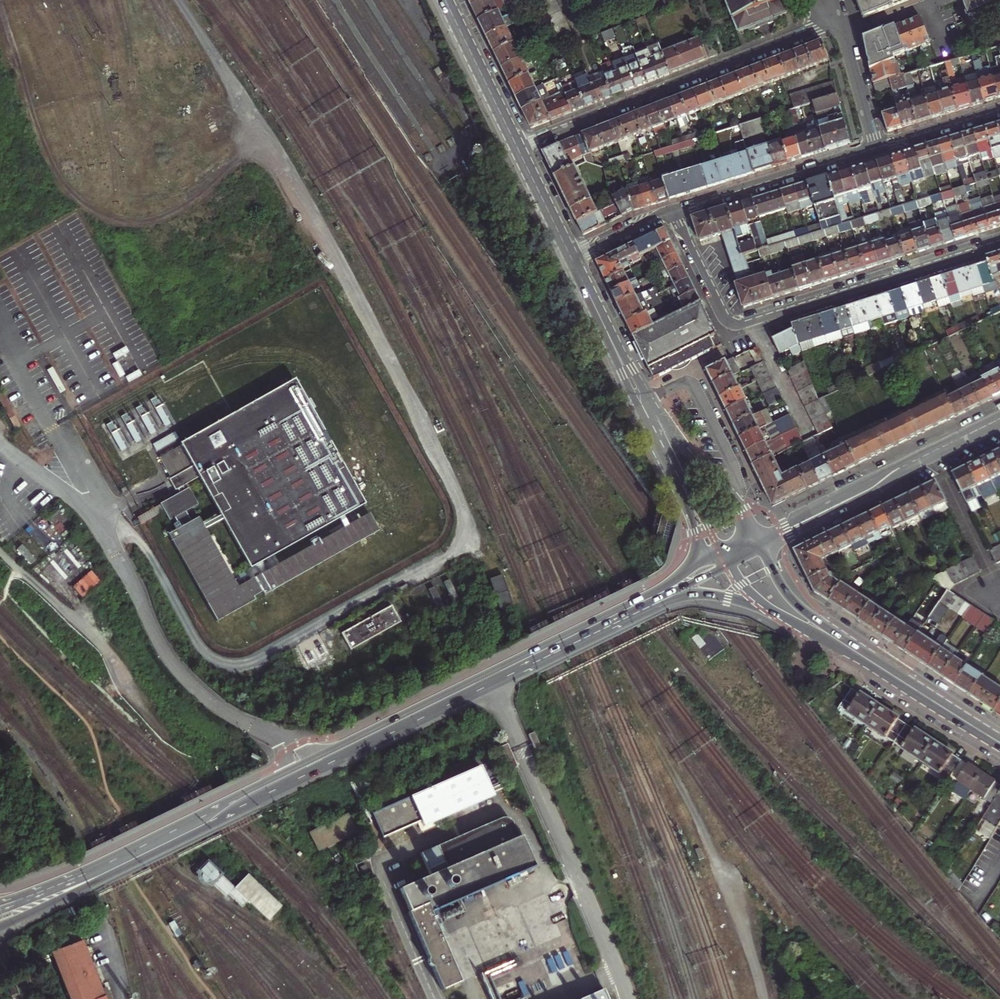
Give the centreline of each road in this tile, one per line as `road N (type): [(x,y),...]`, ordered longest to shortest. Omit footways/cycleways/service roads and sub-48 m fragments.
road 1 (primary): [(694,565),(655,591),(198,819),(0,906)]
road 2 (primary): [(0,926),(641,611)]
road 3 (residential): [(672,210),(732,323),(999,238)]
road 4 (residential): [(518,148),(840,21)]
road 5 (tertiary): [(759,543),(999,418)]
road 6 (residential): [(875,147),(672,210)]
road 7 (primary): [(908,685),(793,601),(759,543)]
road 8 (residential): [(734,500),(732,469),(693,384),(648,399)]
road 9 (tertiary): [(570,255),(638,406)]
road 10 (tertiary): [(445,0),(518,148)]
road 11 (tertiary): [(648,399),(570,255)]
road 12 (primary): [(772,611),(908,685)]
road 13 (primary): [(641,611),(706,596),(772,611)]
road 14 (tertiary): [(734,500),(674,438),(648,399)]
road 15 (residential): [(840,21),(875,147)]
road 16 (residential): [(999,110),(875,147)]

